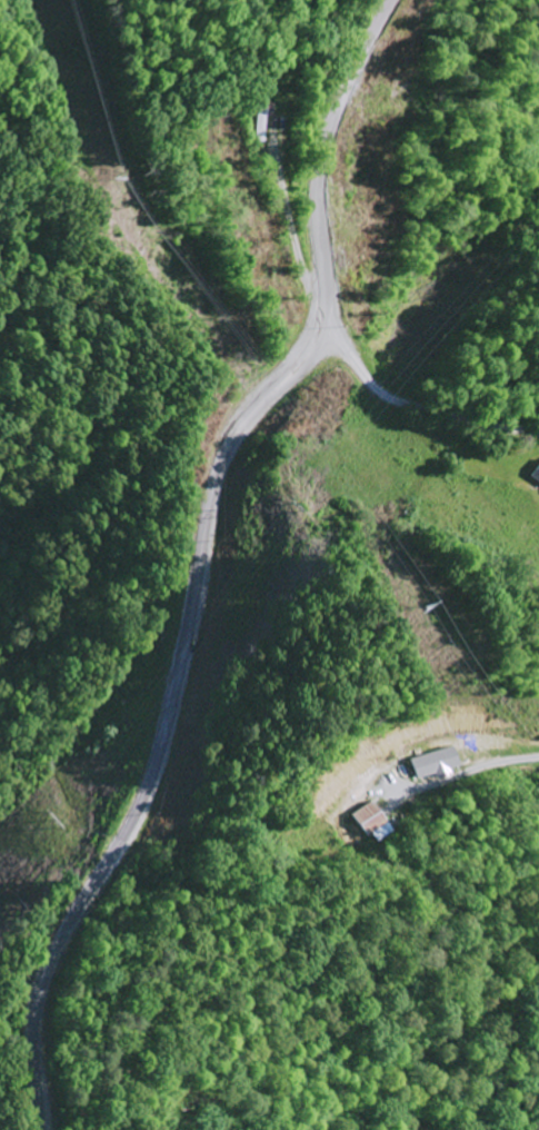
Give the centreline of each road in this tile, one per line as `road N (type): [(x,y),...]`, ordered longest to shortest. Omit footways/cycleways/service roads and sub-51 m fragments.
road 1 (residential): [(317,313),(301,348),(221,459),(138,779),(51,939),(28,1014)]
road 2 (residential): [(370,39),(321,170),(317,313)]
road 3 (residential): [(317,313),(385,391),(458,417),(538,425)]

